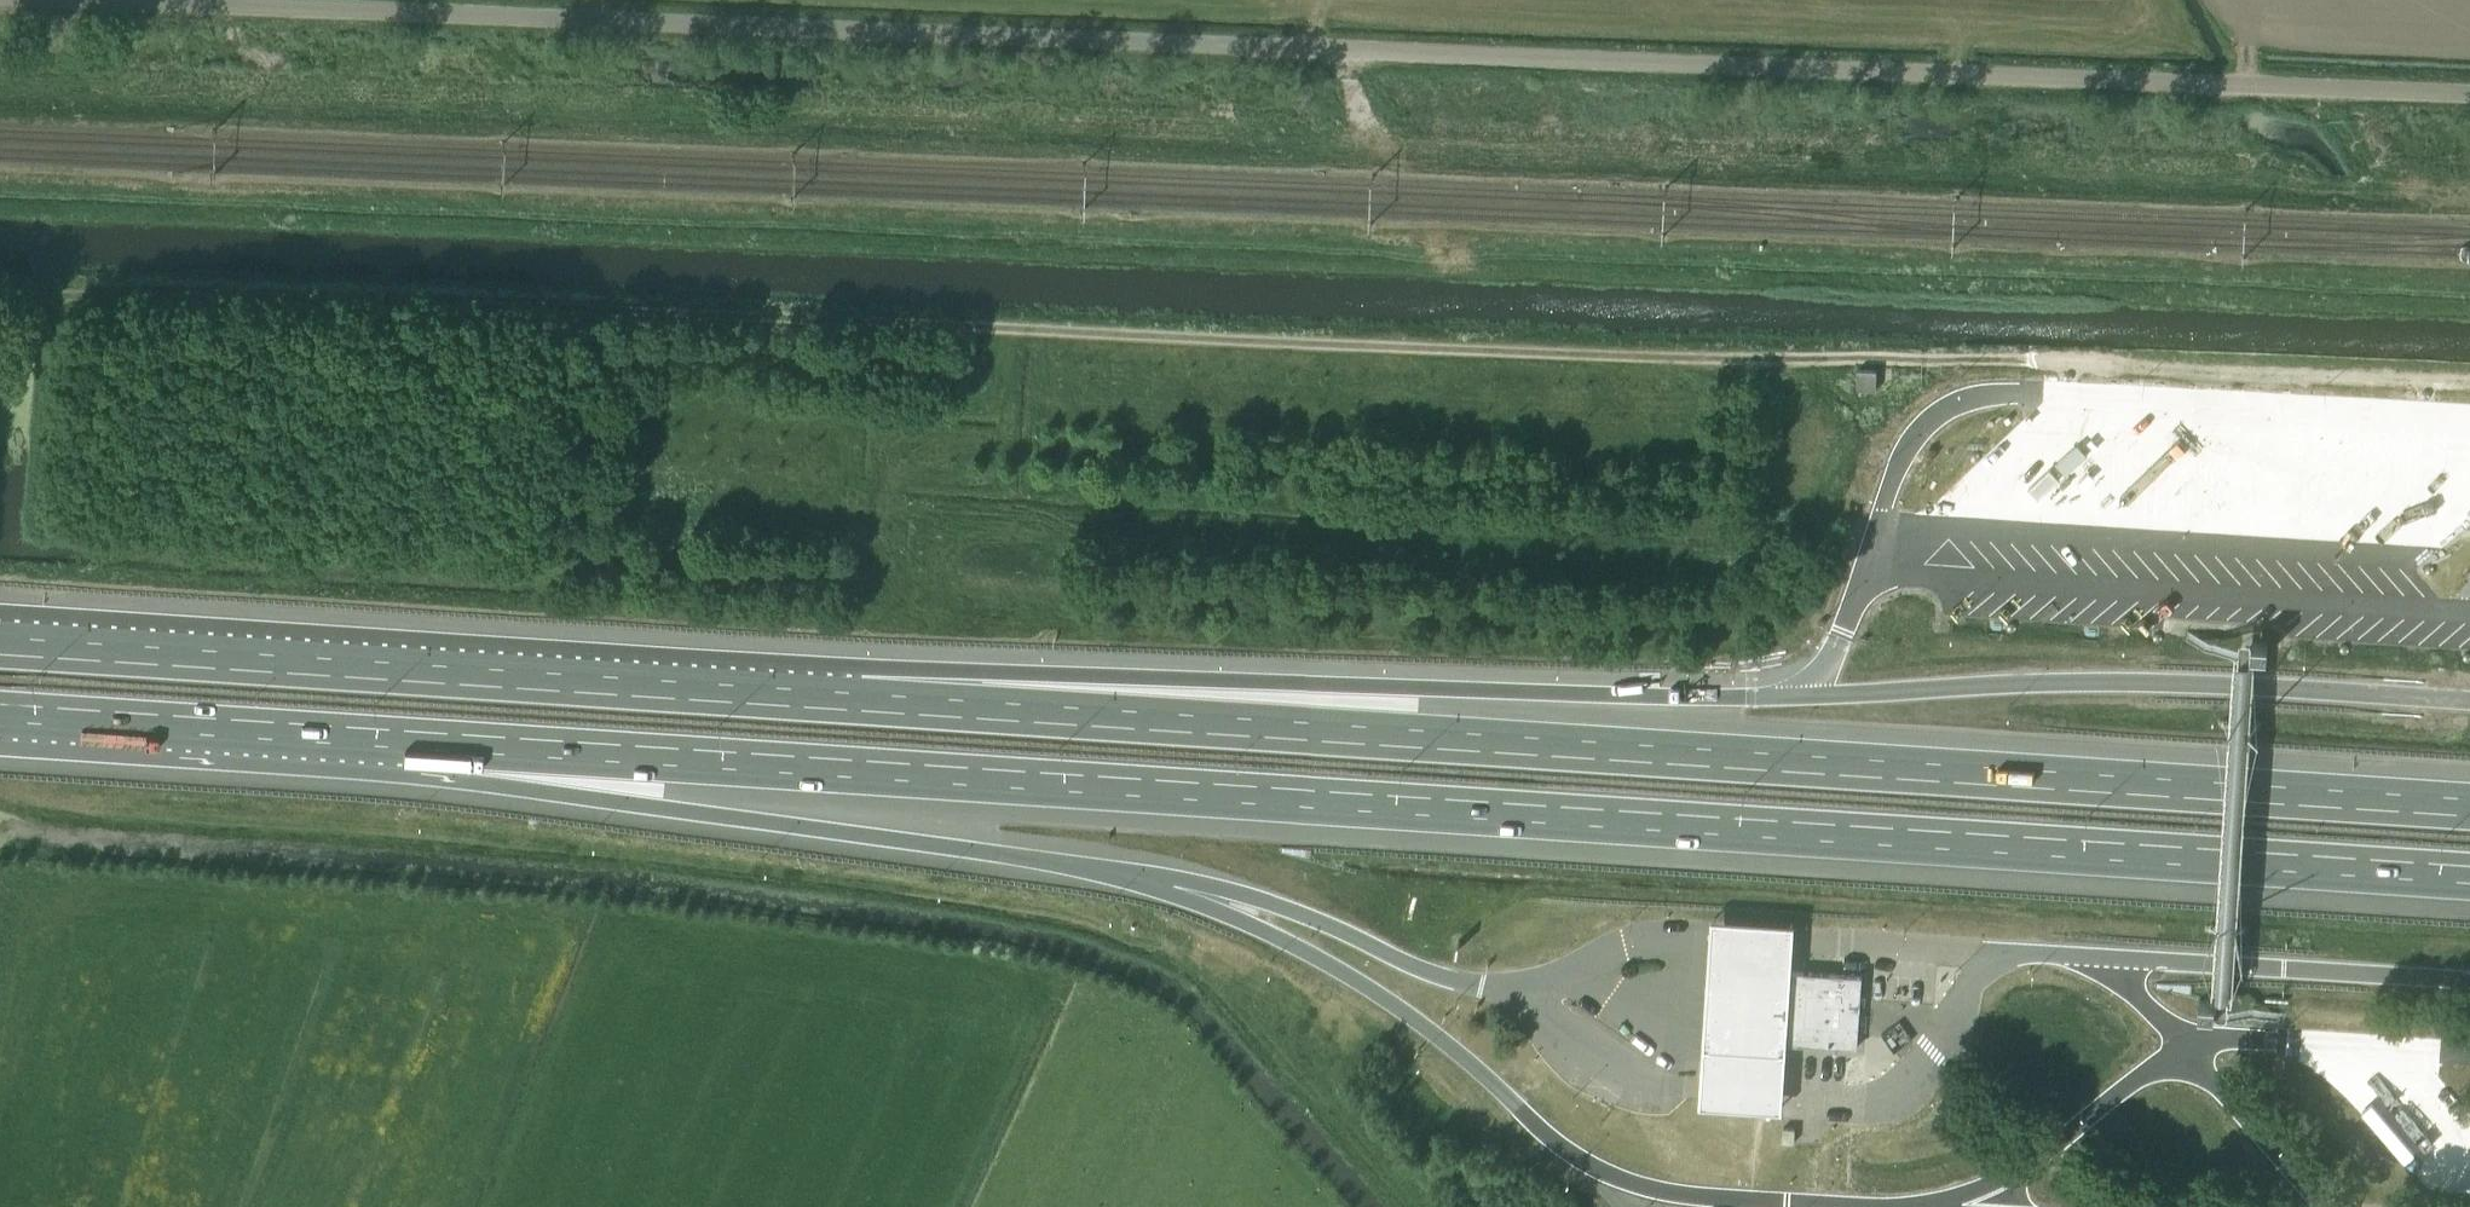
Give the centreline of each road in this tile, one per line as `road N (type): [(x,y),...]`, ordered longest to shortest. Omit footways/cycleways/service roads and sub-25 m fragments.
road 1 (track): [(2469,301),(0,197)]
road 2 (track): [(2469,382),(2070,363),(1736,362),(760,317),(0,298)]
road 3 (unclassified): [(2469,92),(126,0)]
road 4 (motorway): [(423,743),(2469,876)]
road 5 (motorway): [(2469,808),(859,702)]
road 6 (motorway): [(859,702),(0,645)]
road 7 (motorway): [(1672,705),(859,702)]
road 8 (motorway): [(423,743),(882,838),(1075,867)]
road 9 (motorway): [(0,715),(423,743)]

